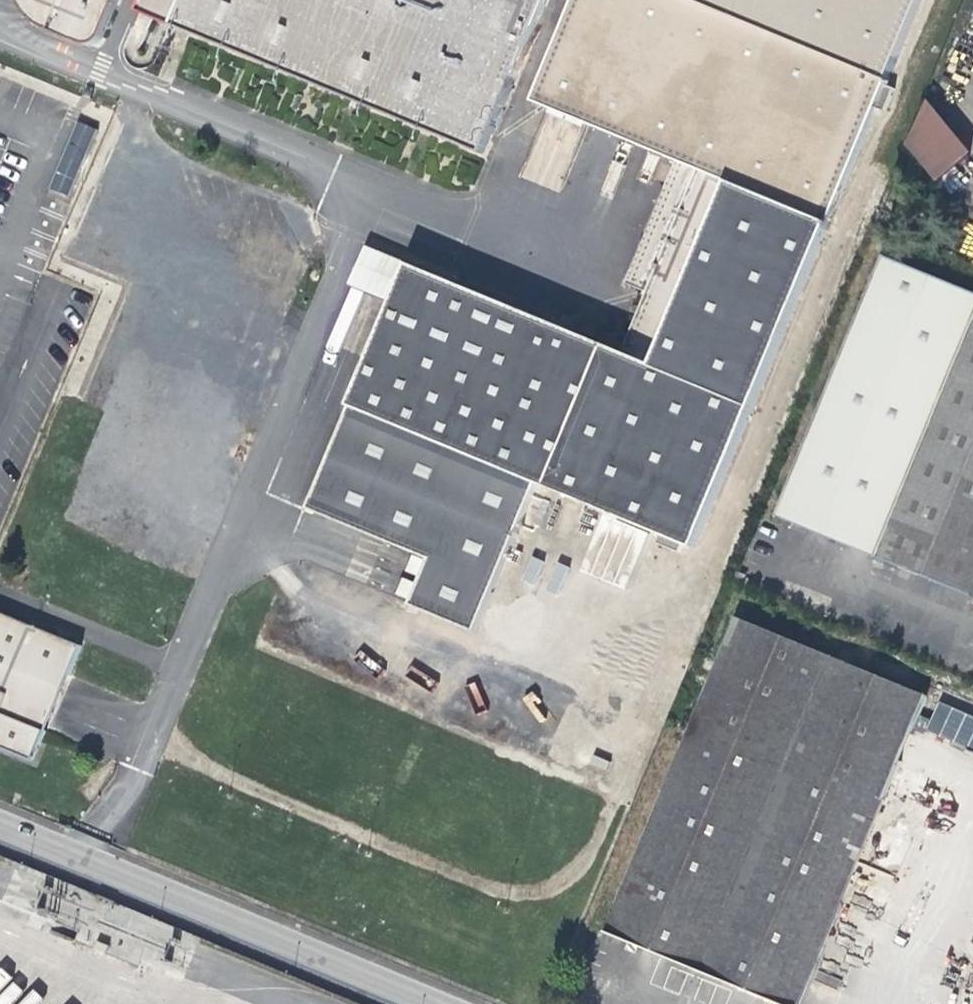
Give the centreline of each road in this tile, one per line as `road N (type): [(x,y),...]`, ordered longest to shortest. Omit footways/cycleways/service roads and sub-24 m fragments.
road 1 (tertiary): [(0,828),(428,1003)]

